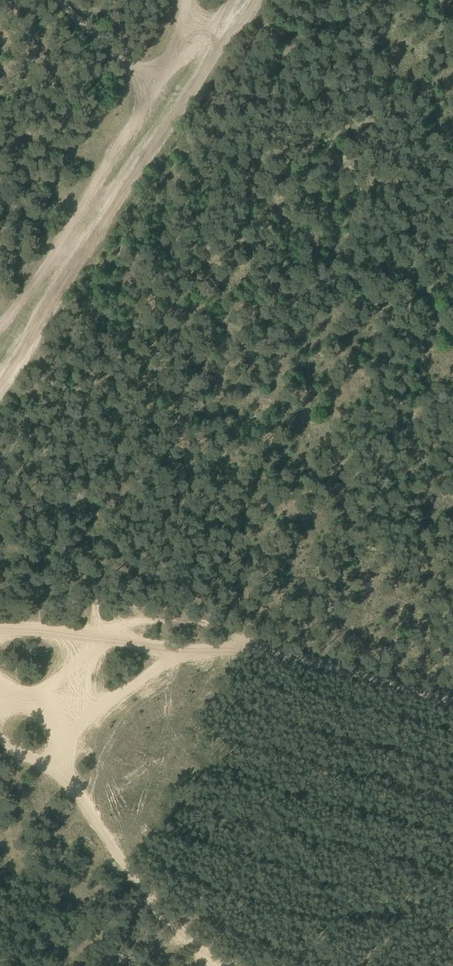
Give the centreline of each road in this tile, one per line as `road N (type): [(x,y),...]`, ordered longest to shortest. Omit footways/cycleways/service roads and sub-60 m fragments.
road 1 (track): [(452,703),(235,645),(174,653),(65,746),(78,795),(198,965)]
road 2 (track): [(48,0),(154,84),(0,327)]

